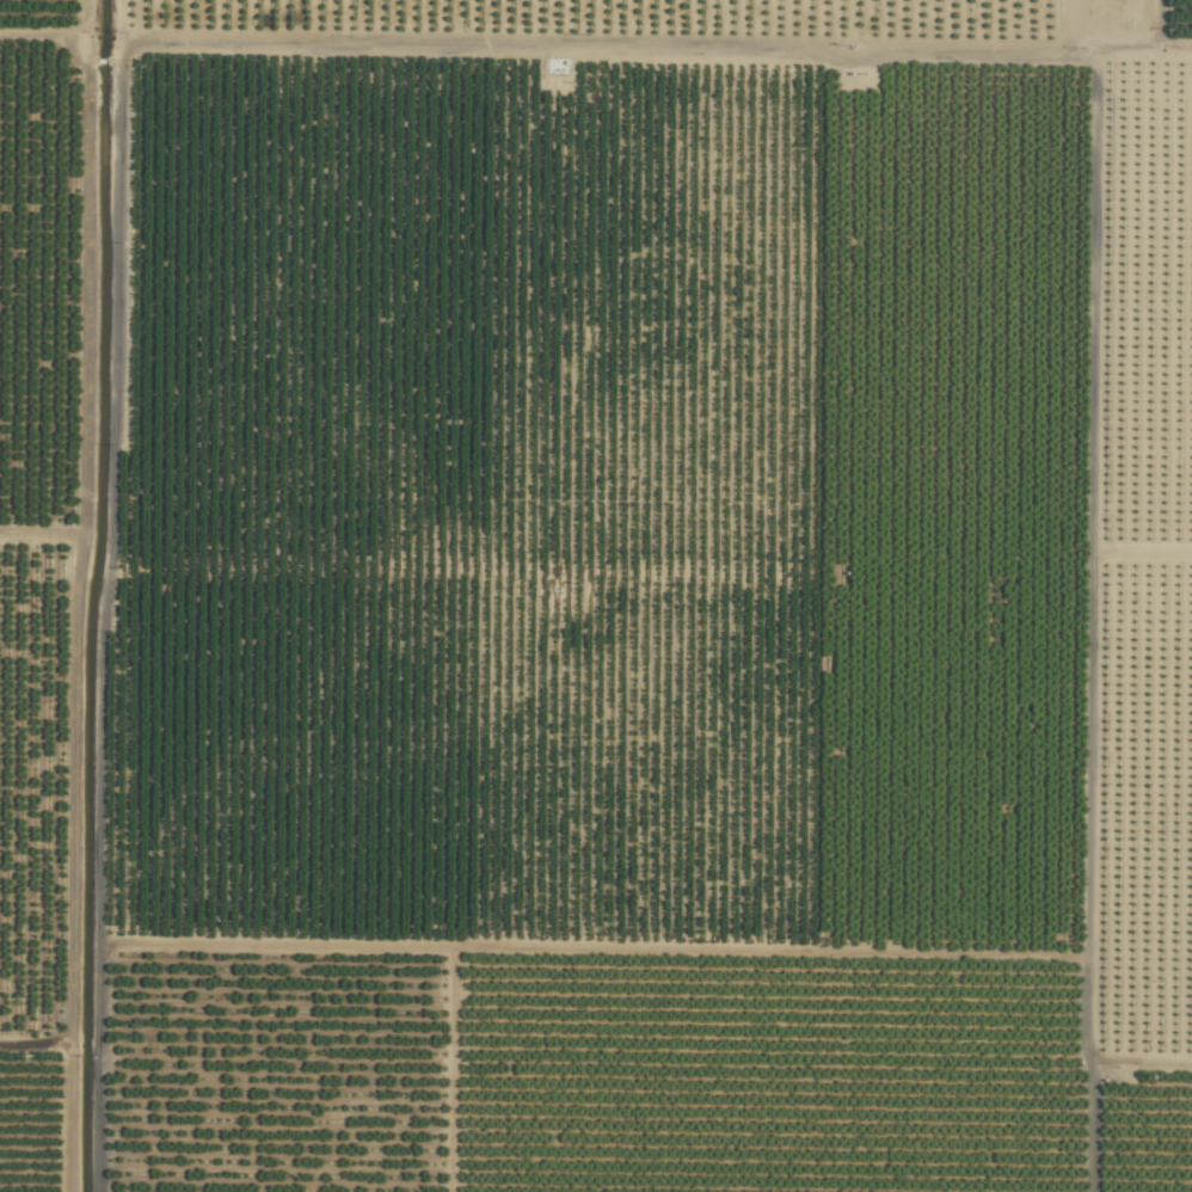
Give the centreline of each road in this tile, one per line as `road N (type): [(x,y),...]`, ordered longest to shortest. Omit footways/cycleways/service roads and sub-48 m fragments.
road 1 (residential): [(1048,0),(1046,63),(1191,64)]

